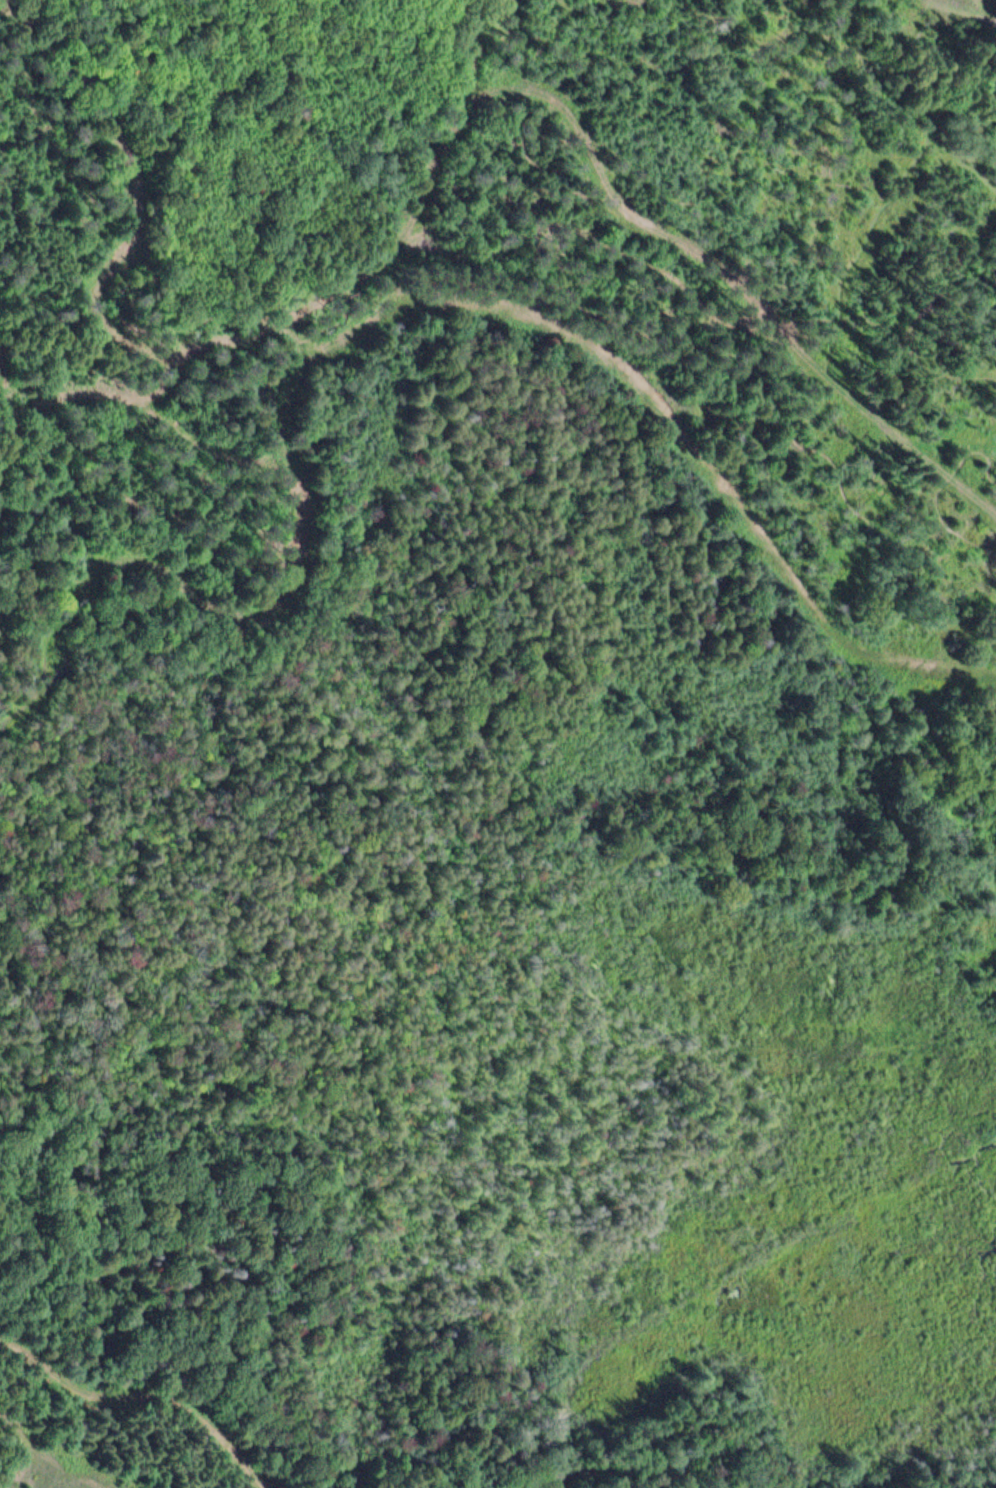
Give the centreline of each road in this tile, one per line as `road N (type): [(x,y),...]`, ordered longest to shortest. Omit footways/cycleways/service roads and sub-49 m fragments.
road 1 (track): [(995,668),(870,657),(839,645),(678,450),(630,376),(599,350),(536,319),(484,307),(380,312)]
road 2 (track): [(995,515),(792,347),(720,318),(684,280),(575,221),(551,220),(493,247),(412,226)]
road 3 (track): [(469,0),(468,87),(380,312),(341,343),(325,345),(241,313),(193,320),(185,333)]
road 4 (track): [(267,1487),(166,1386),(85,1392),(0,1339)]
road 5 (track): [(0,1417),(65,1472),(105,1487)]

